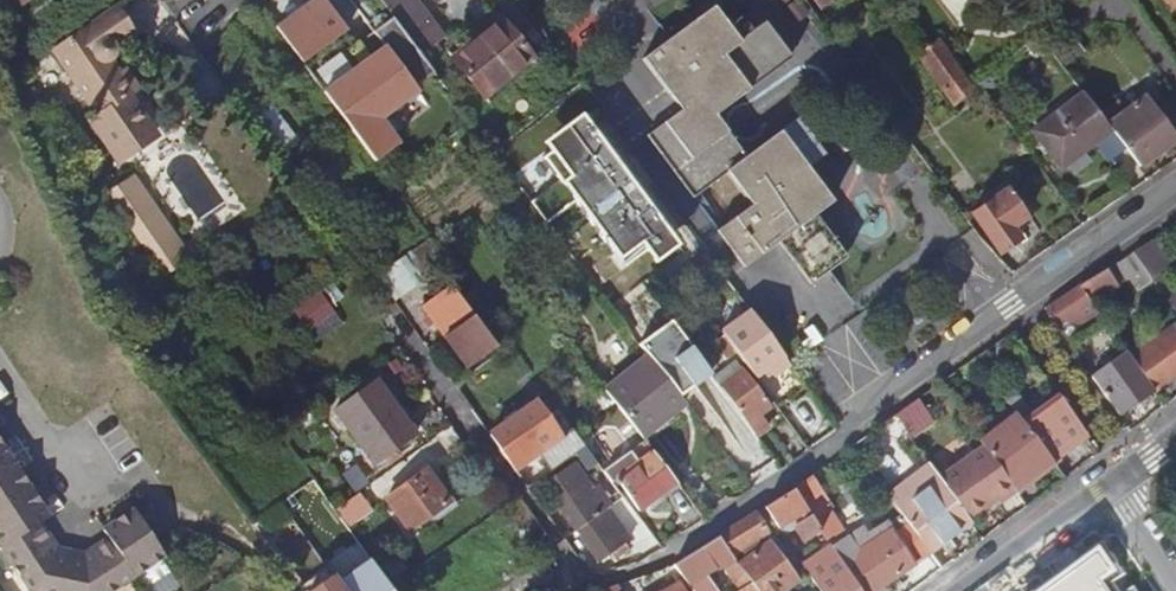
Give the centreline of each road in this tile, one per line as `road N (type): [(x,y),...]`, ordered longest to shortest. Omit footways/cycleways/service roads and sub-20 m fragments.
road 1 (residential): [(830,448),(1012,306),(1175,194)]
road 2 (unclassified): [(0,381),(84,504),(134,477)]
road 3 (residential): [(1114,473),(957,590)]

